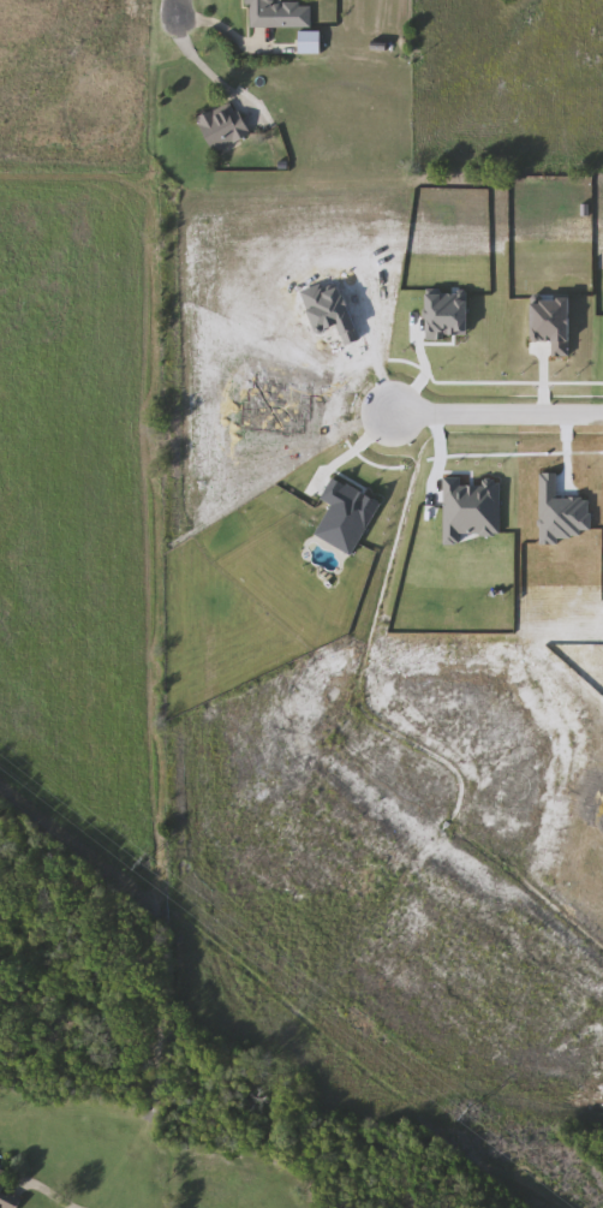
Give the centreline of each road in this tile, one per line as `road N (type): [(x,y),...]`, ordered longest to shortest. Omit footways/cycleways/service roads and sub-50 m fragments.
road 1 (residential): [(602,411),(404,411)]

